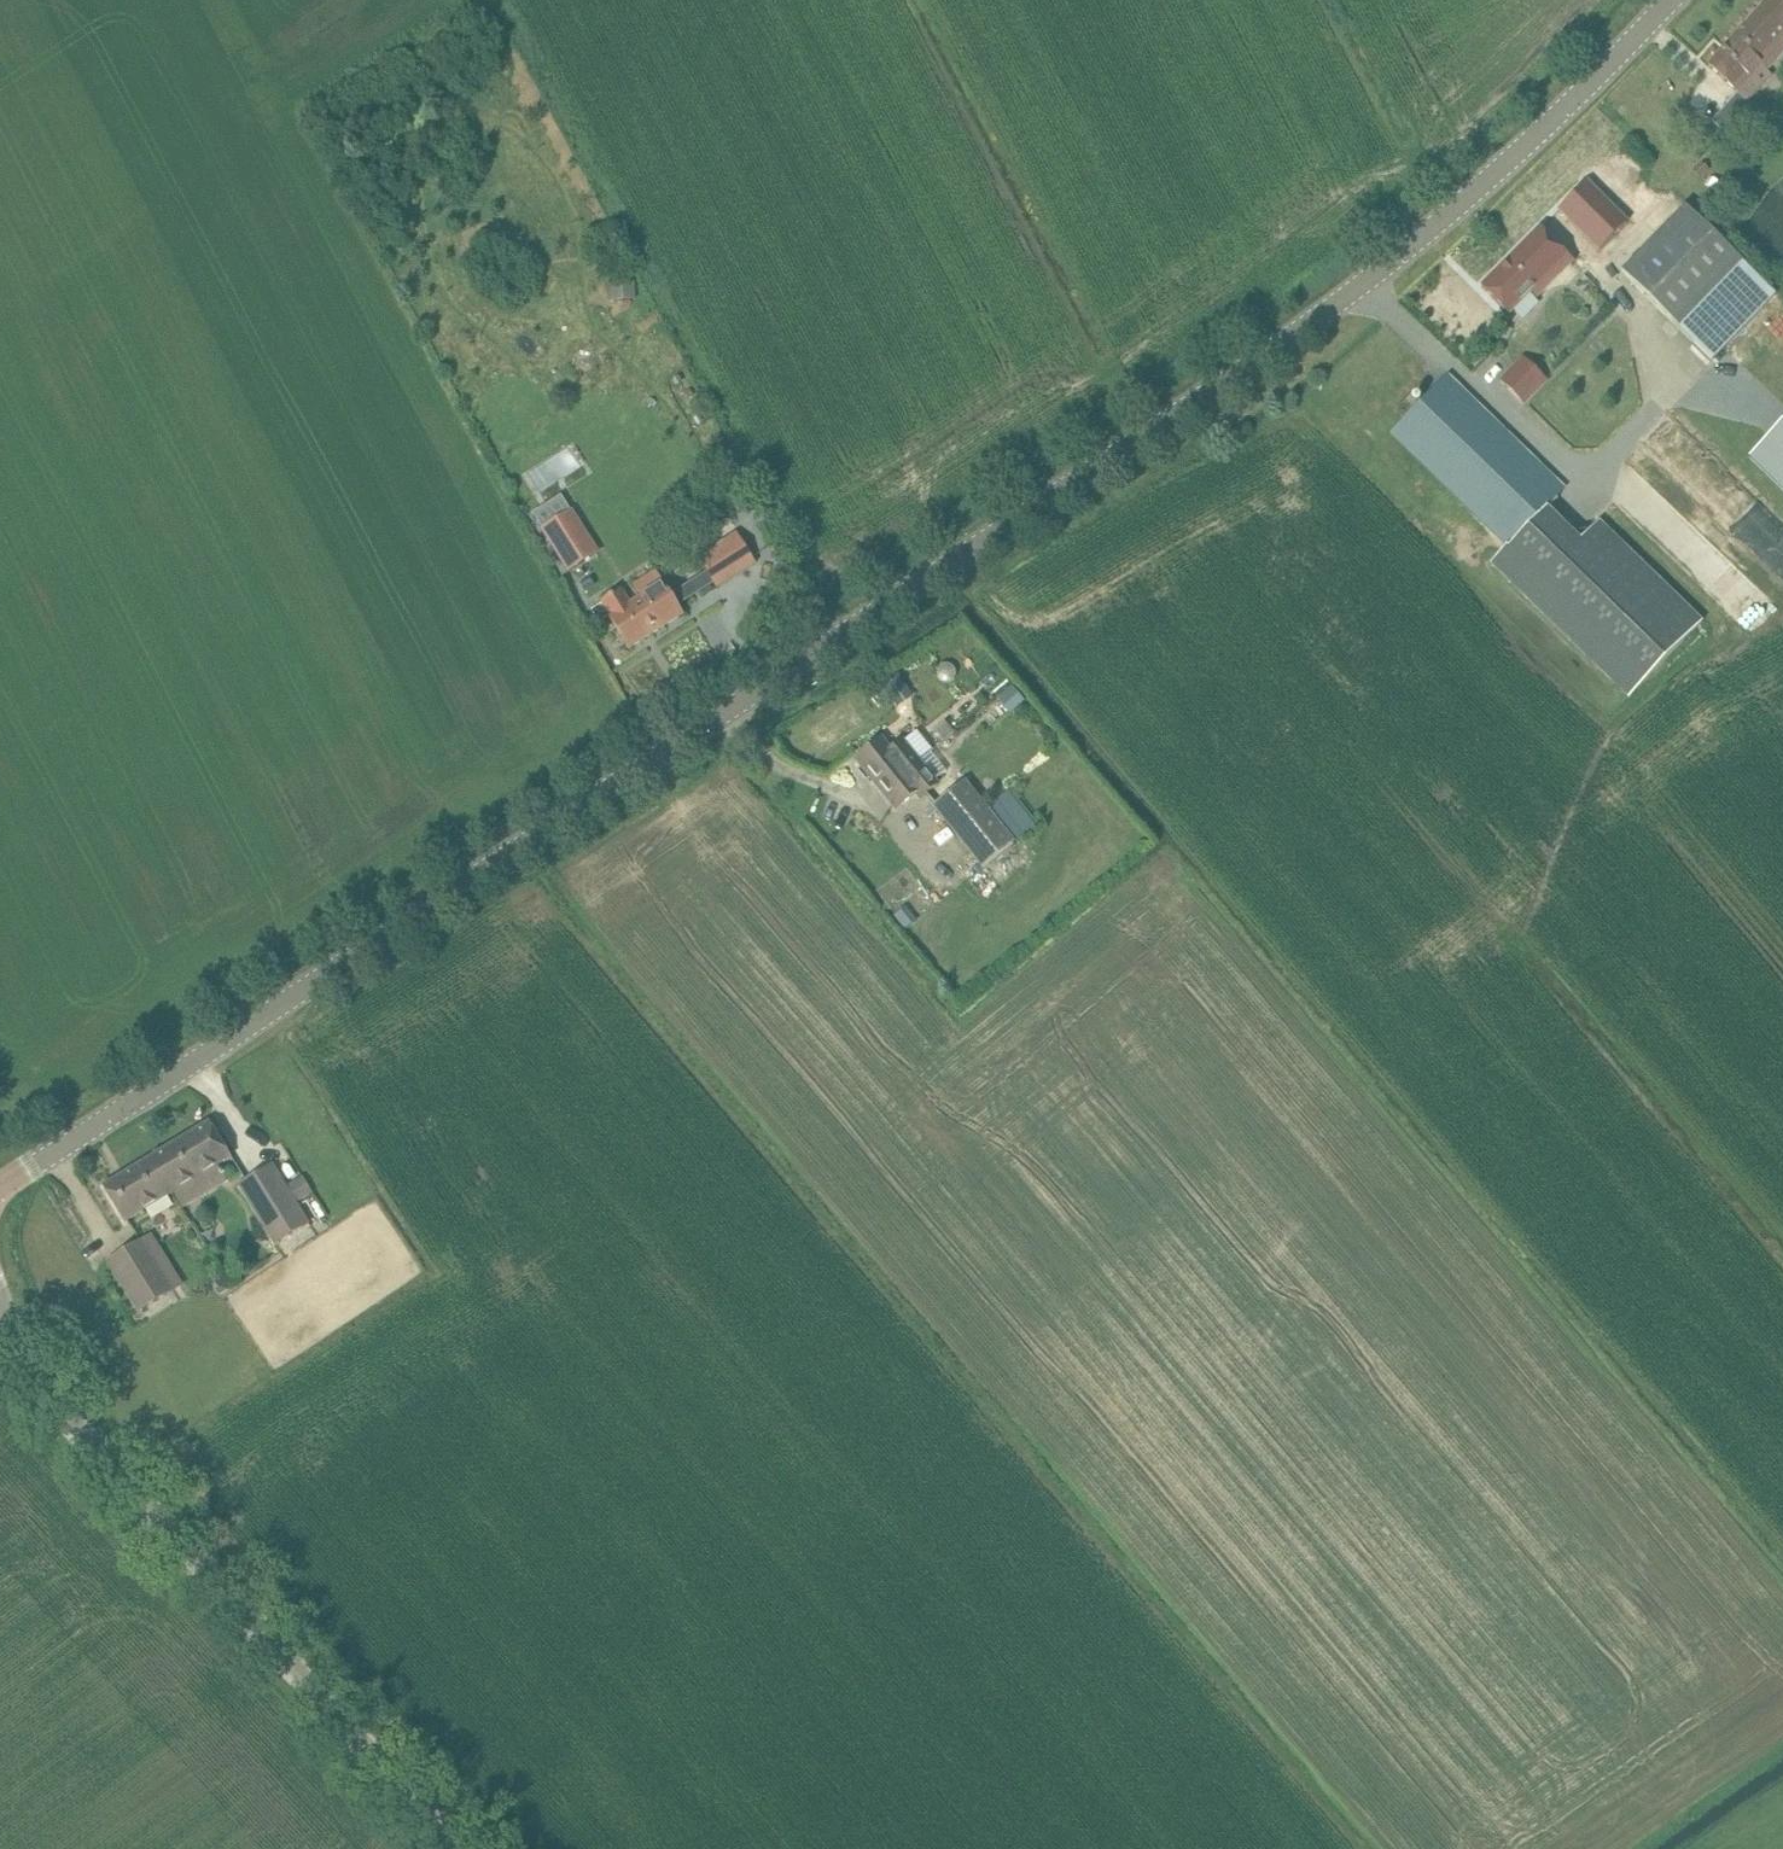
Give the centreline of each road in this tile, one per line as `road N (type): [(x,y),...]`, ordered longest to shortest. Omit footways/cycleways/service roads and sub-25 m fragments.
road 1 (tertiary): [(0,1182),(216,1048),(1359,288),(1519,157),(1678,0)]
road 2 (unclassified): [(461,1848),(20,1357),(0,1324)]

